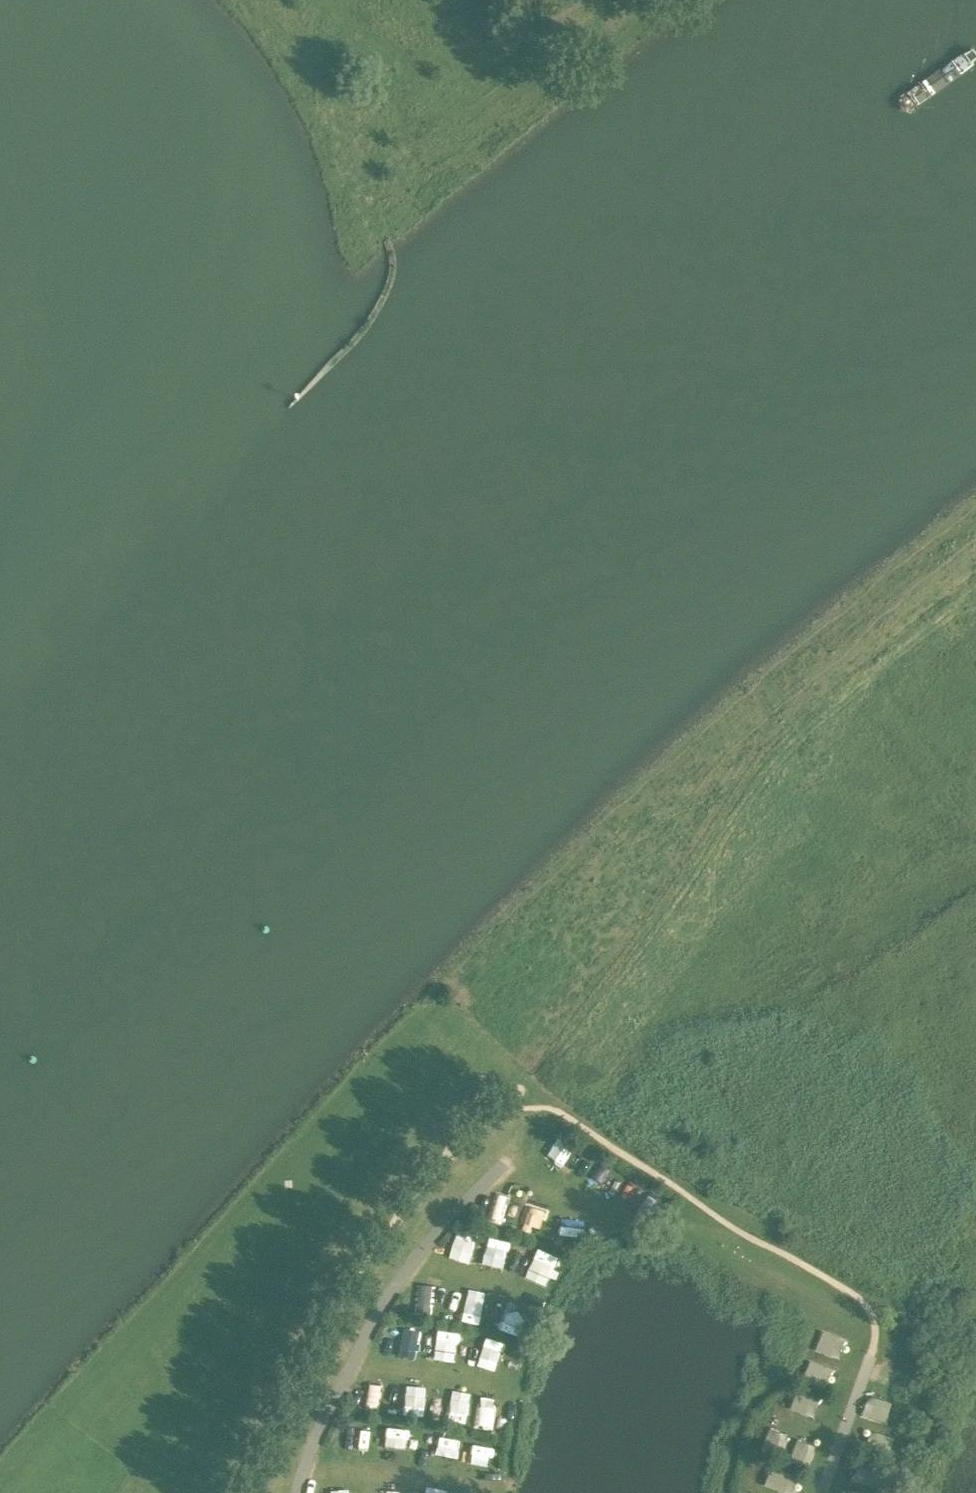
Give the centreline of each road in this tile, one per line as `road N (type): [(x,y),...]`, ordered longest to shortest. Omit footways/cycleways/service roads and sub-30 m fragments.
road 1 (track): [(304,1474),(470,1481)]
road 2 (track): [(349,1368),(494,1385)]

